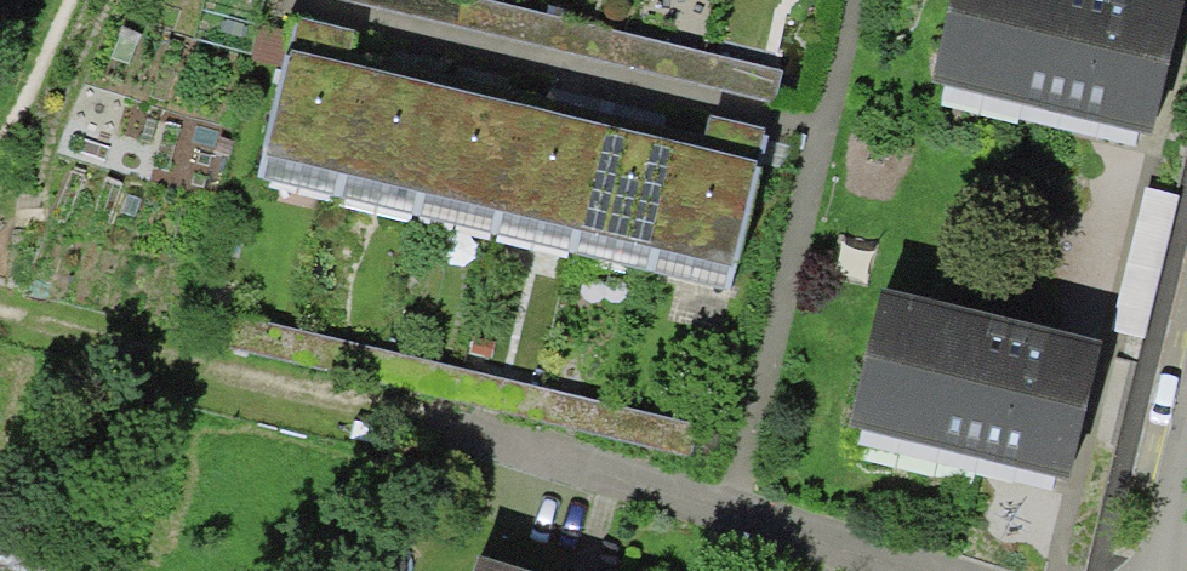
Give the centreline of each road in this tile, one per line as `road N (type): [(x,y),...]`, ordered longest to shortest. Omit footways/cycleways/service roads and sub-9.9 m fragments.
road 1 (residential): [(424,421),(949,570)]
road 2 (track): [(0,294),(424,421)]

